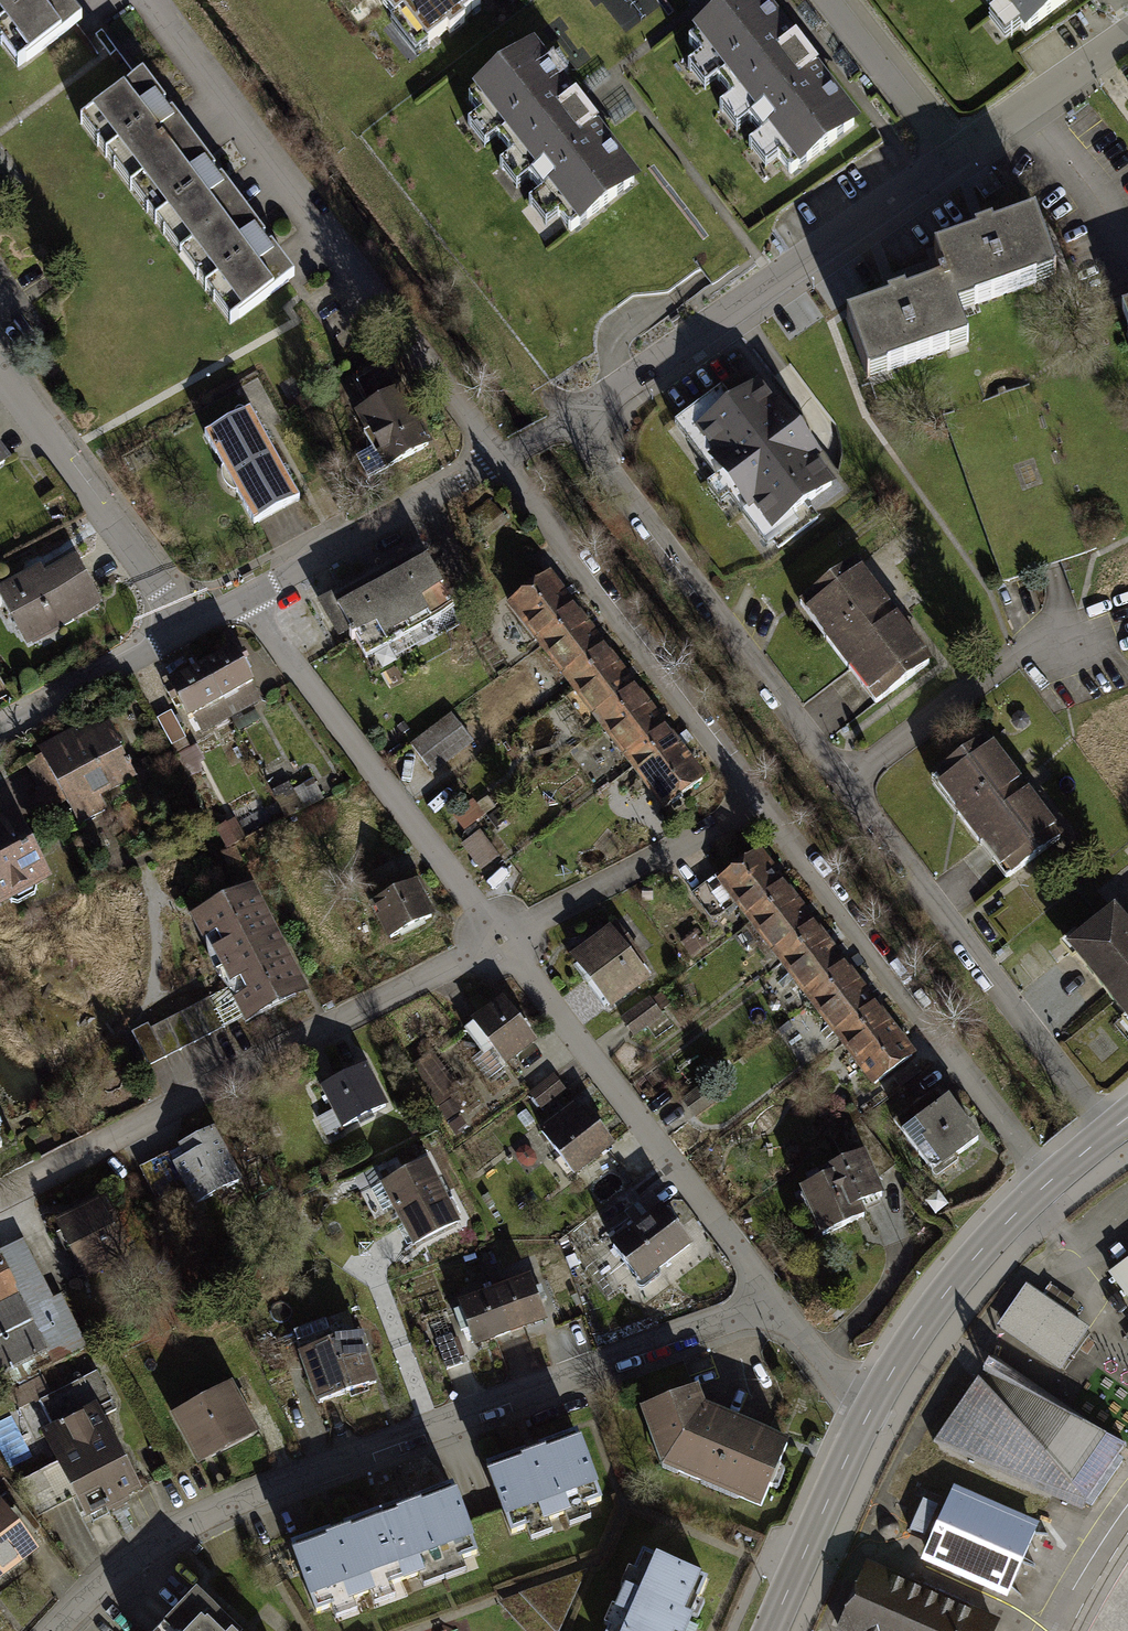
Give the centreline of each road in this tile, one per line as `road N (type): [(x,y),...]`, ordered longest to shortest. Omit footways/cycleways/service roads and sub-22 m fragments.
road 1 (residential): [(1109,1132),(573,424)]
road 2 (residential): [(773,1302),(430,1425),(184,1526),(103,1584),(57,1630)]
road 3 (residential): [(124,0),(155,6),(501,462)]
road 4 (residential): [(499,942),(0,1196)]
road 5 (residential): [(758,804),(1046,1185)]
road 6 (residential): [(949,160),(573,424)]
road 7 (residential): [(499,942),(773,1302)]
road 8 (residential): [(501,462),(758,804)]
road 9 (residential): [(247,599),(499,942)]
road 10 (residential): [(0,375),(189,630)]
road 11 (track): [(829,1630),(907,1448),(966,1354)]
road 12 (residential): [(758,804),(499,942)]
road 13 (residential): [(501,462),(247,599)]
road 14 (secondary): [(875,1404),(931,1312),(1046,1185)]
road 15 (secondary): [(769,1630),(875,1404)]
road 16 (residential): [(1127,36),(949,160)]
road 17 (residential): [(189,630),(0,735)]
road 18 (residential): [(949,160),(827,0)]
road 19 (residential): [(773,1302),(875,1404)]

